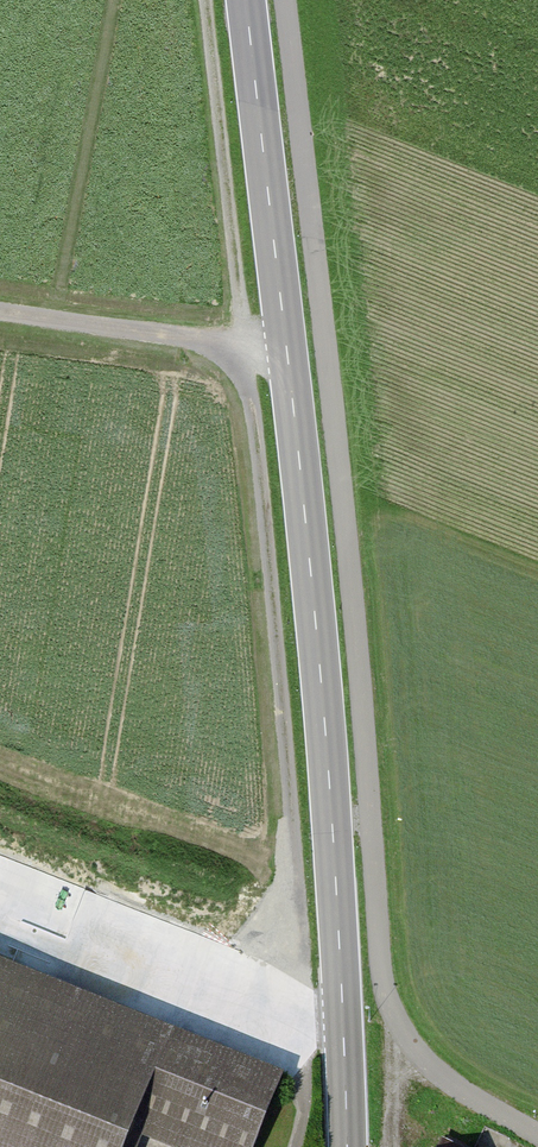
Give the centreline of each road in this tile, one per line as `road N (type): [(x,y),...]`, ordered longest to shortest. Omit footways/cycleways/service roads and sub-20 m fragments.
road 1 (secondary): [(347,1146),(324,721),(246,0)]
road 2 (track): [(303,1020),(301,874),(207,0)]
road 3 (track): [(0,316),(288,357)]
road 4 (track): [(300,1146),(307,1131),(303,1020)]

